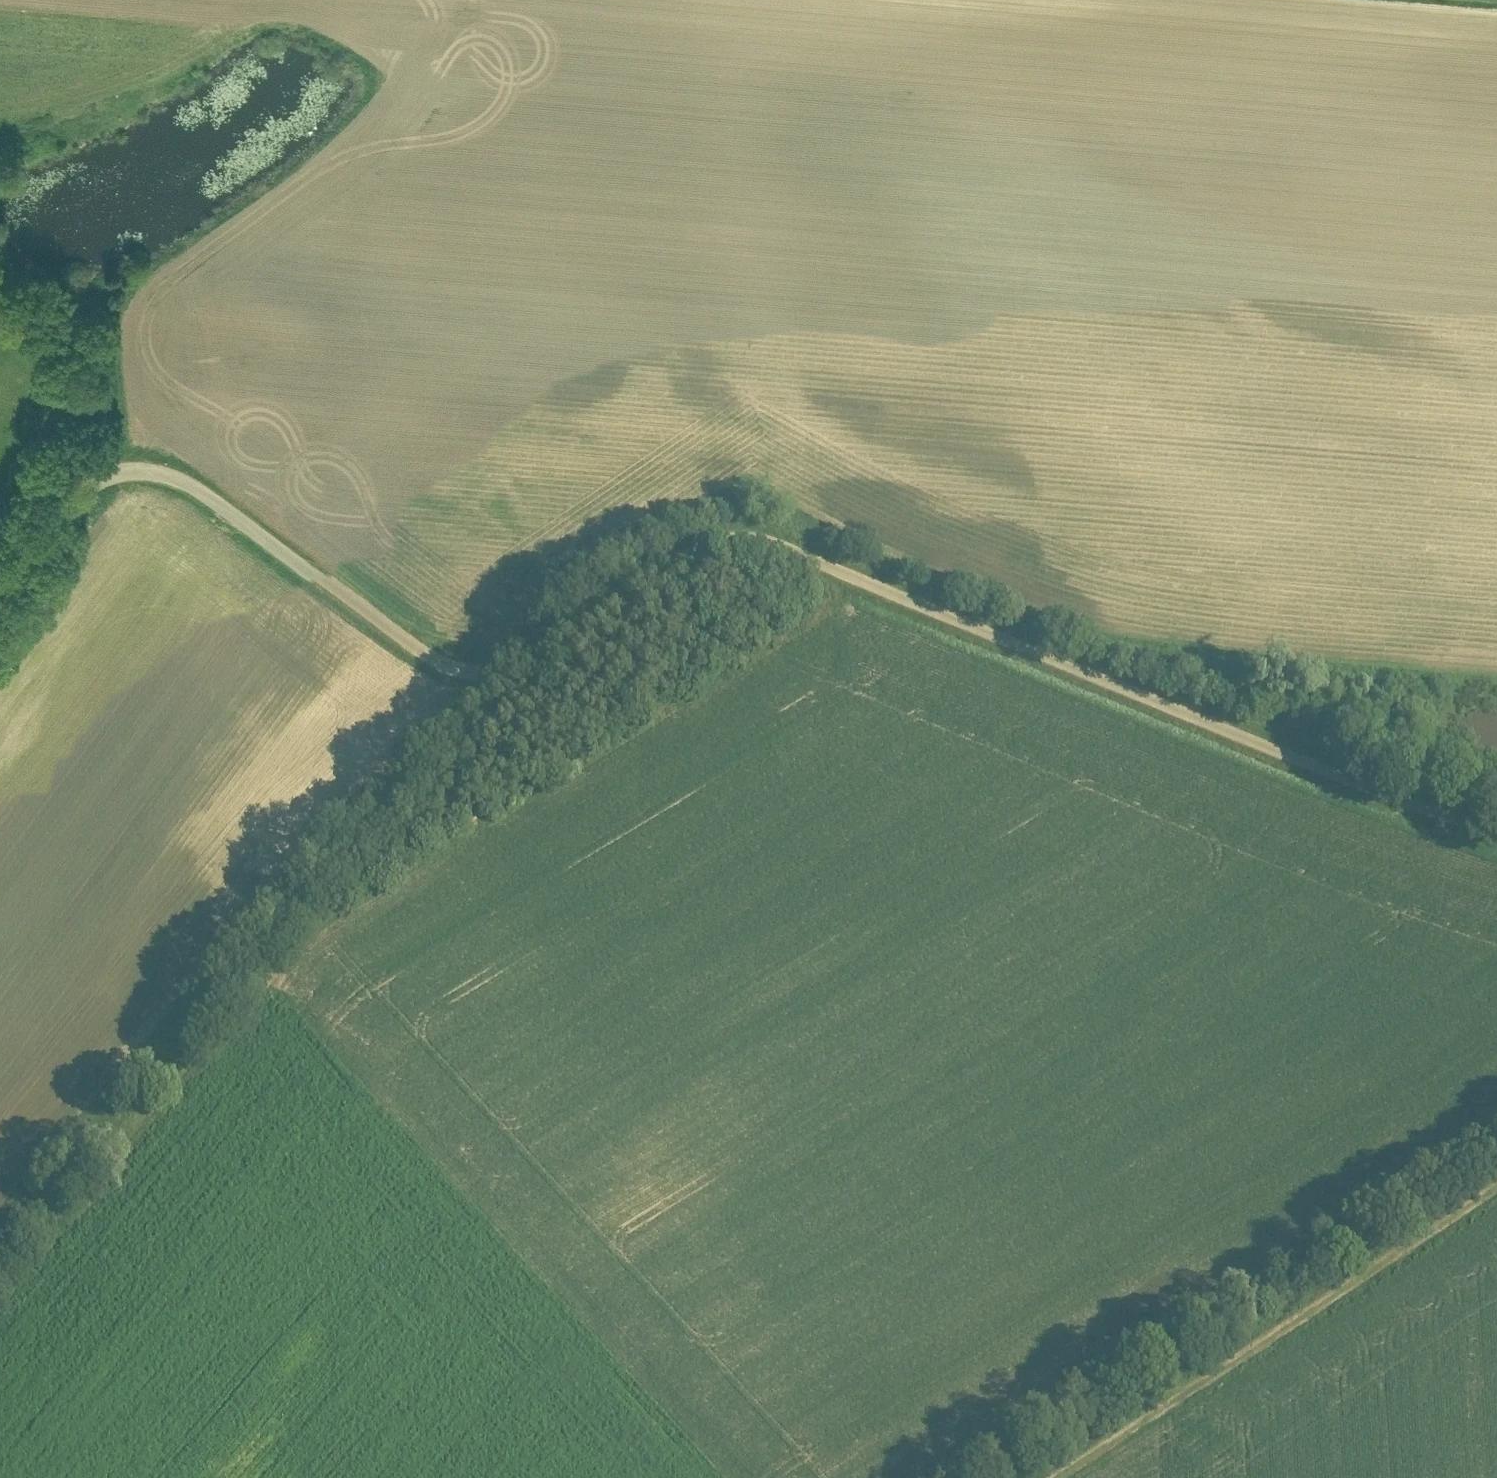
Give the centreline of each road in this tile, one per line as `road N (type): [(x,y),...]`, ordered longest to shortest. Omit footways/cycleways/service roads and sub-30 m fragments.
road 1 (unclassified): [(1496,839),(1373,796),(779,545),(677,565),(517,686),(433,668),(200,492),(153,477),(104,480),(51,531),(0,611)]
road 2 (track): [(1496,1183),(1051,1477)]

